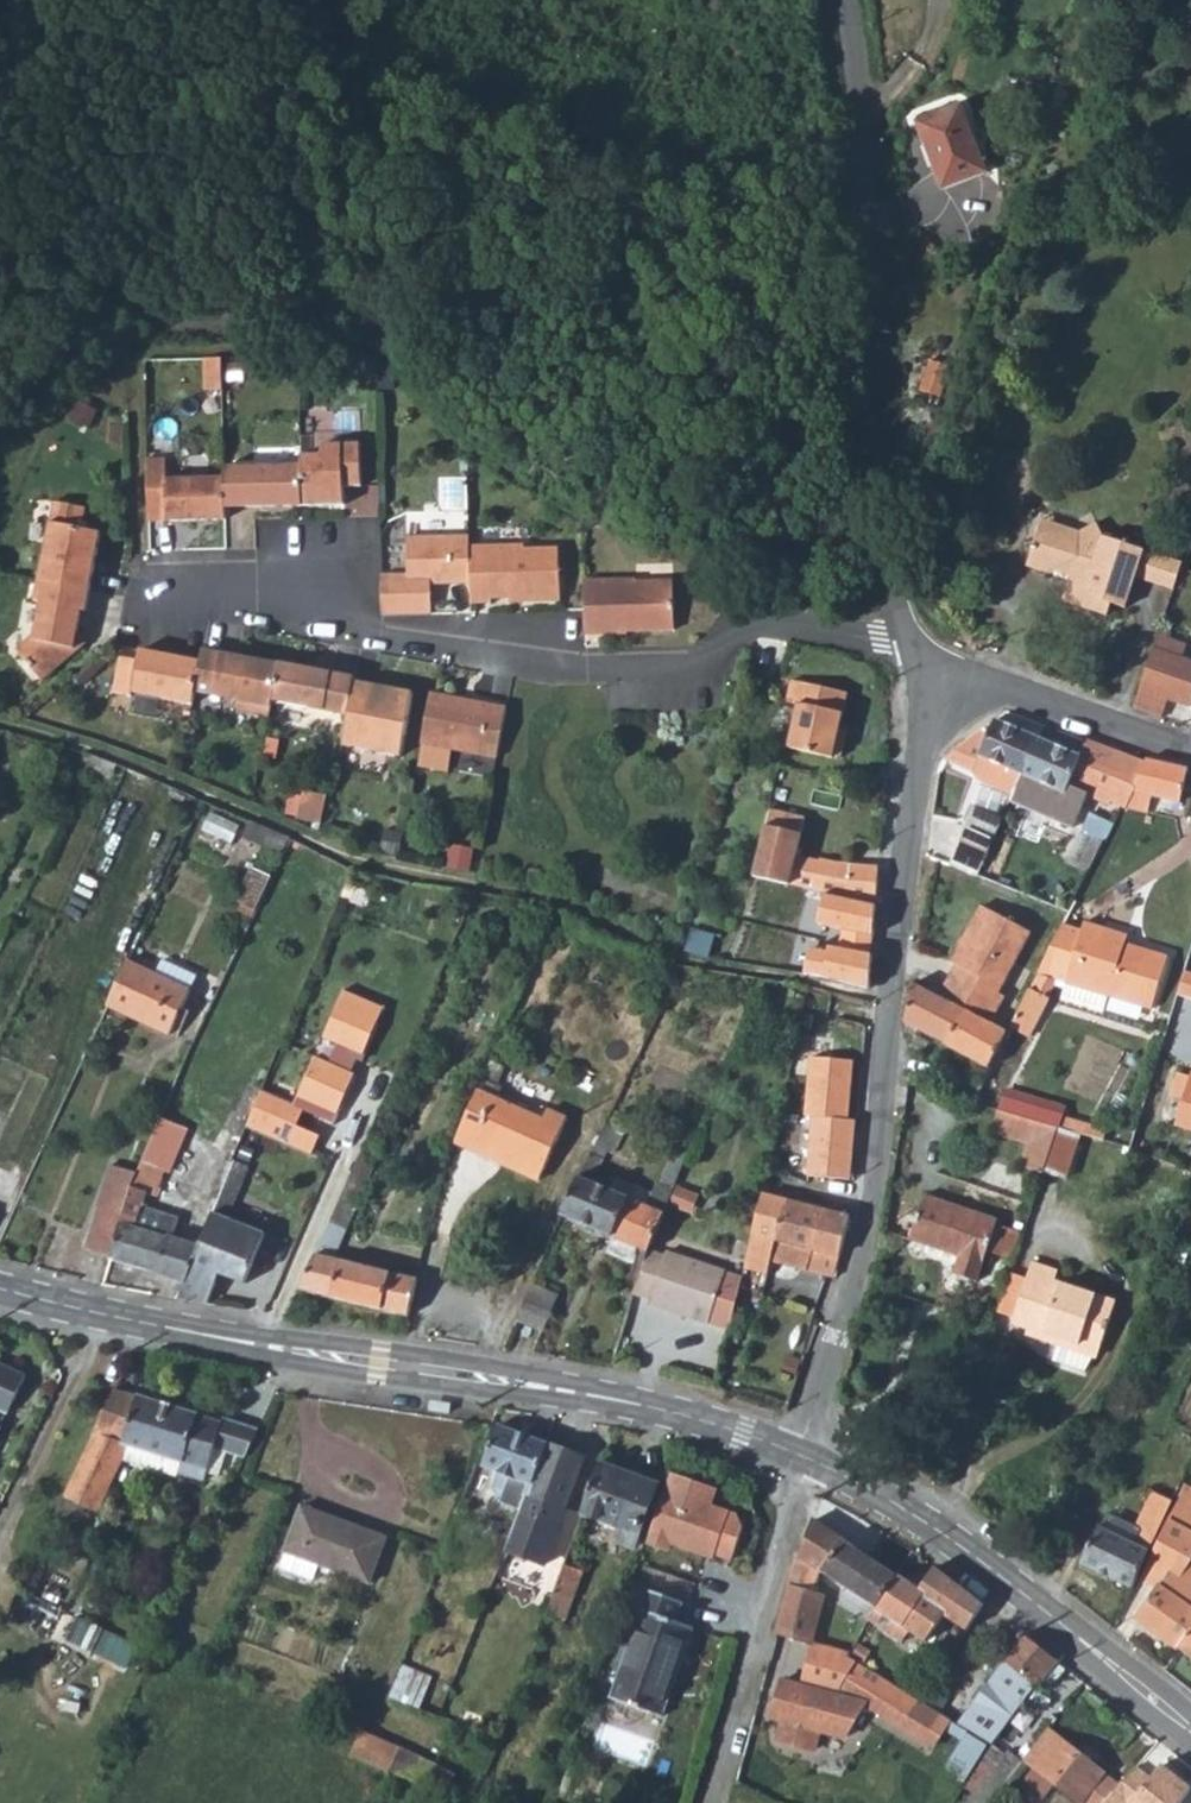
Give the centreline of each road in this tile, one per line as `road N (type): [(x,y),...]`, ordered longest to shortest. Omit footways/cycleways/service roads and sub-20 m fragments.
road 1 (tertiary): [(804,1456),(605,1399),(164,1328),(0,1291)]
road 2 (residential): [(912,639),(736,622),(711,665),(587,670),(213,597),(151,597)]
road 3 (residential): [(804,1456),(868,1223),(931,691)]
road 4 (track): [(366,632),(378,408),(399,360),(453,422),(528,487),(679,555),(736,622)]
road 5 (residential): [(848,0),(869,182),(874,512),(912,639)]
road 6 (tertiary): [(1190,1733),(1026,1599),(926,1527),(804,1456)]
road 7 (unclassified): [(721,1802),(804,1456)]
road 8 (residential): [(931,691),(991,684),(1190,746)]

